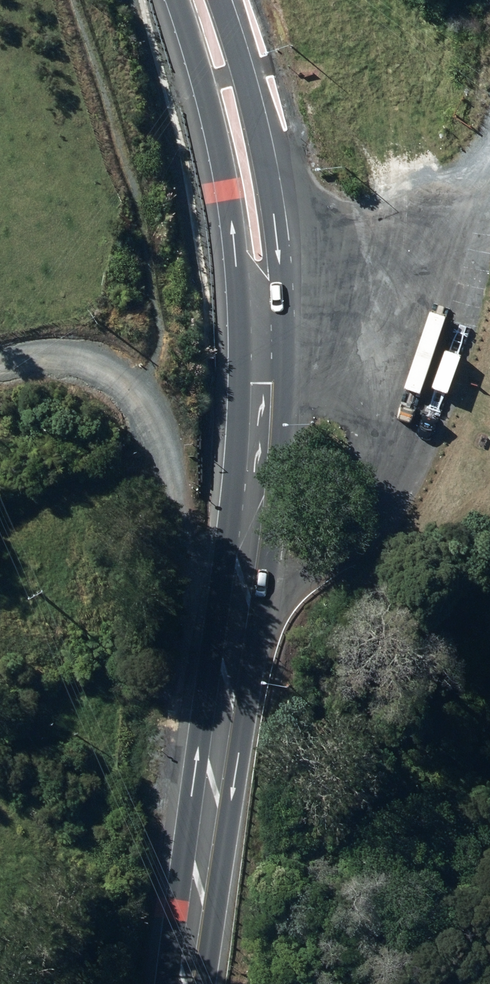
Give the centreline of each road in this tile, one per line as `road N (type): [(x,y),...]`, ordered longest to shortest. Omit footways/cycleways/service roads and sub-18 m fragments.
road 1 (trunk): [(195,0),(240,144),(257,260),(258,407),(243,588)]
road 2 (trunk): [(243,588),(198,983)]
road 3 (unclassified): [(243,588),(196,566),(164,445),(139,400),(64,356),(0,365)]

